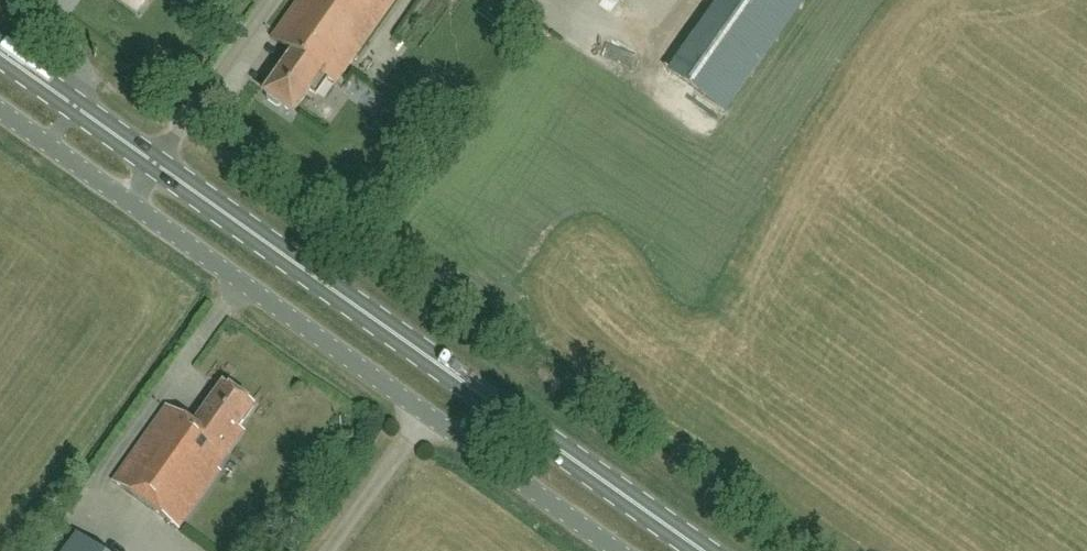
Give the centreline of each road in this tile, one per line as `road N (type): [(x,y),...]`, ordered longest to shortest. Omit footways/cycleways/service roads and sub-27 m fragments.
road 1 (primary): [(723,550),(0,50)]
road 2 (unclassified): [(640,550),(0,101)]
road 3 (track): [(324,550),(432,402)]

